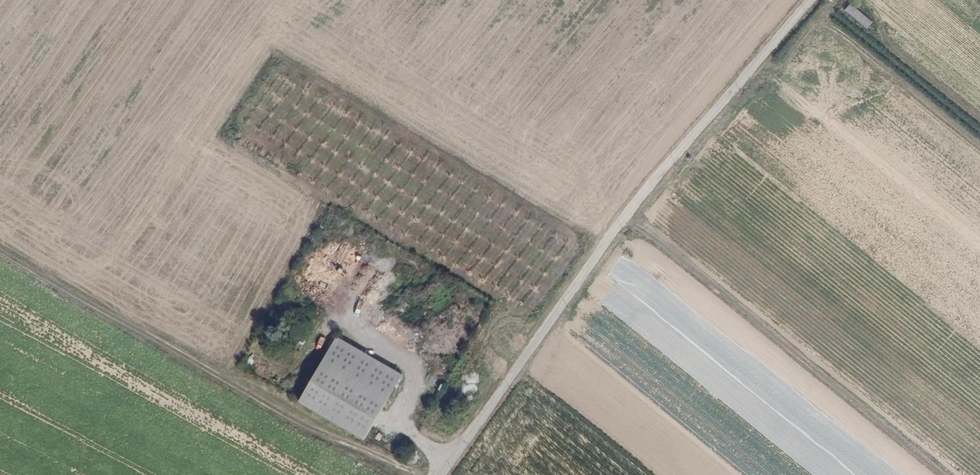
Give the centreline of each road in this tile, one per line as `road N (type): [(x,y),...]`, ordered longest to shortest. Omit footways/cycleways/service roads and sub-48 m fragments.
road 1 (unclassified): [(441,474),(652,183),(810,0)]
road 2 (track): [(0,250),(119,325),(397,474)]

